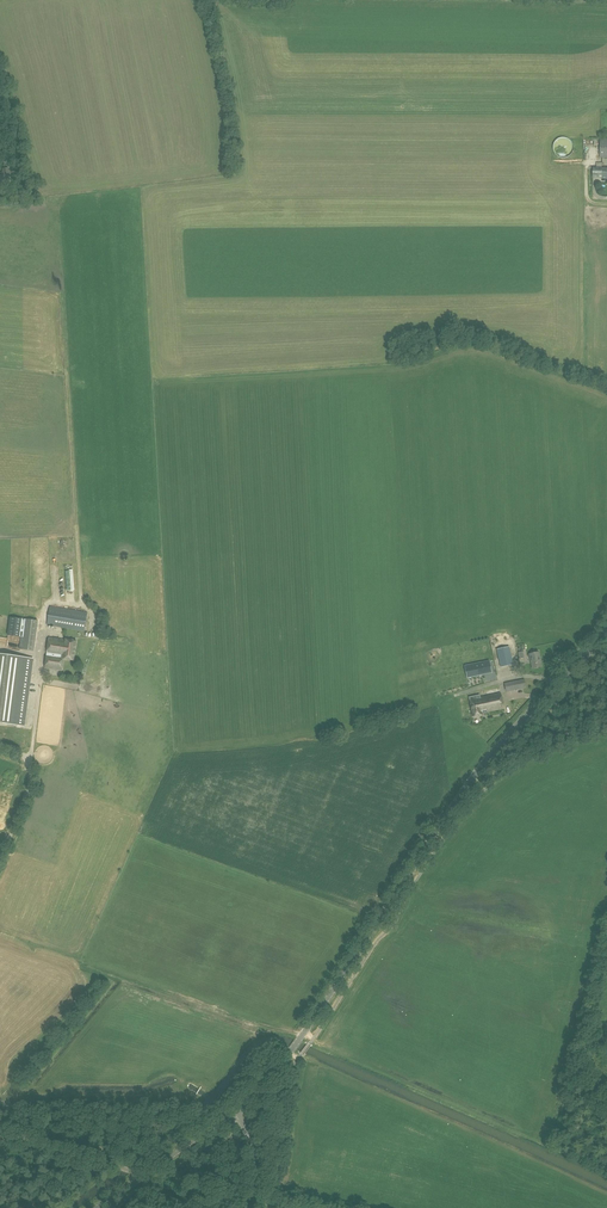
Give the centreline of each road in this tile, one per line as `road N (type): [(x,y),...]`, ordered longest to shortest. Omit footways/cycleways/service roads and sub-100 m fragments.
road 1 (tertiary): [(234,1110),(300,1038),(480,766),(606,630)]
road 2 (unclassified): [(142,1178),(0,1130)]
road 3 (unclassified): [(0,857),(32,780),(25,756),(0,746)]

